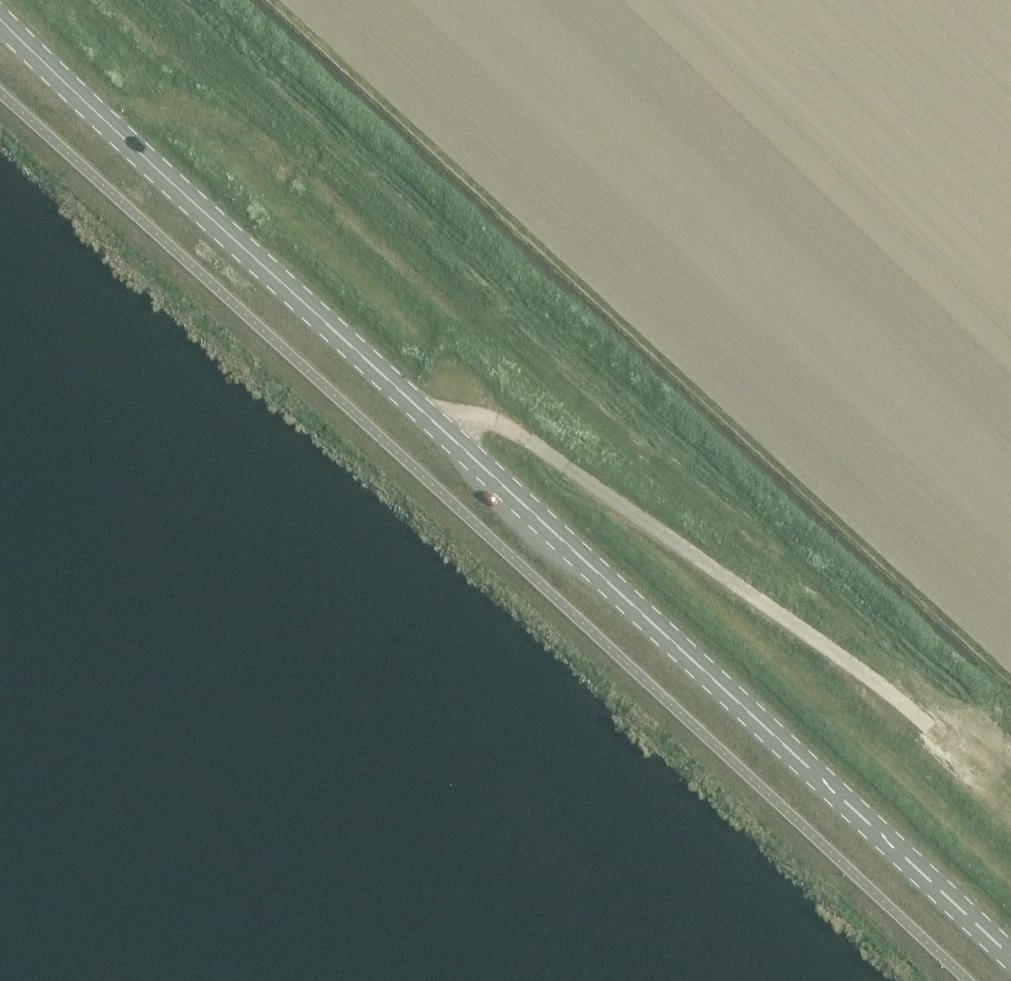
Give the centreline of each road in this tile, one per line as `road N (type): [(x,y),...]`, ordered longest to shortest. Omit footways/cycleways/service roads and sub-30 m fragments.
road 1 (secondary): [(1010,955),(136,154),(0,19)]

